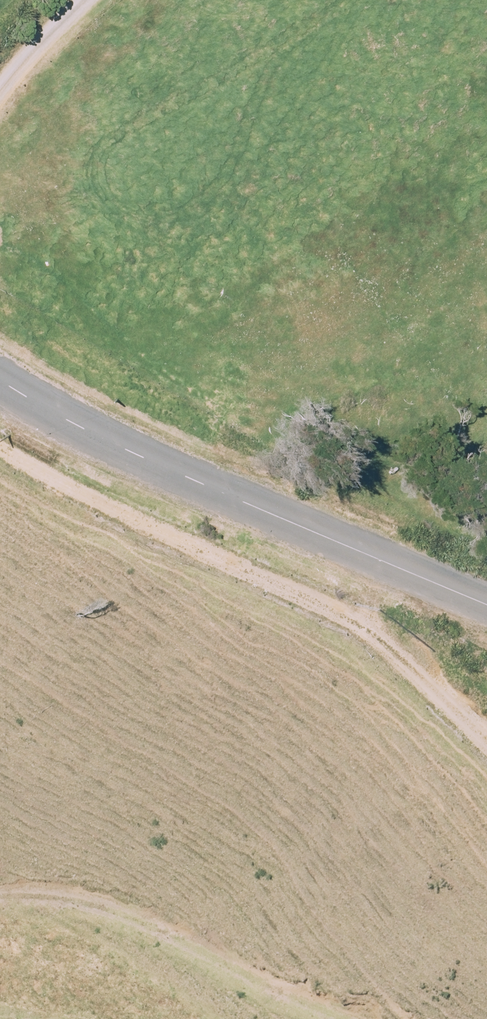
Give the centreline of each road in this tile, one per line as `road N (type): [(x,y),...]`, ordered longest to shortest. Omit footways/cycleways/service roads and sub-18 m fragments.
road 1 (track): [(486,741),(360,627),(66,486),(0,446)]
road 2 (unclassified): [(486,607),(72,426),(0,380)]

